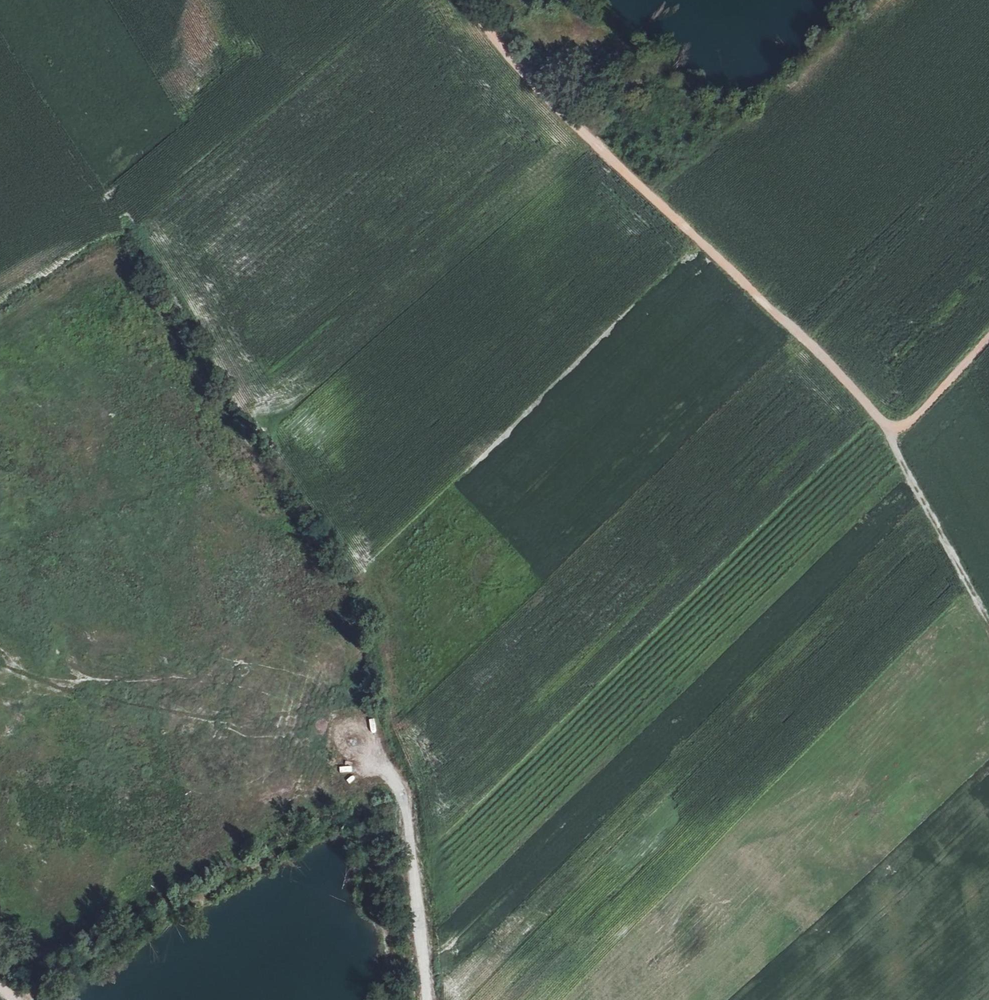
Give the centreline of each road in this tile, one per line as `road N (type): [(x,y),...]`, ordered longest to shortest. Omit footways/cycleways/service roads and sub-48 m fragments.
road 1 (track): [(470,0),(543,92),(891,430),(915,417),(988,337)]
road 2 (track): [(988,623),(891,430)]

